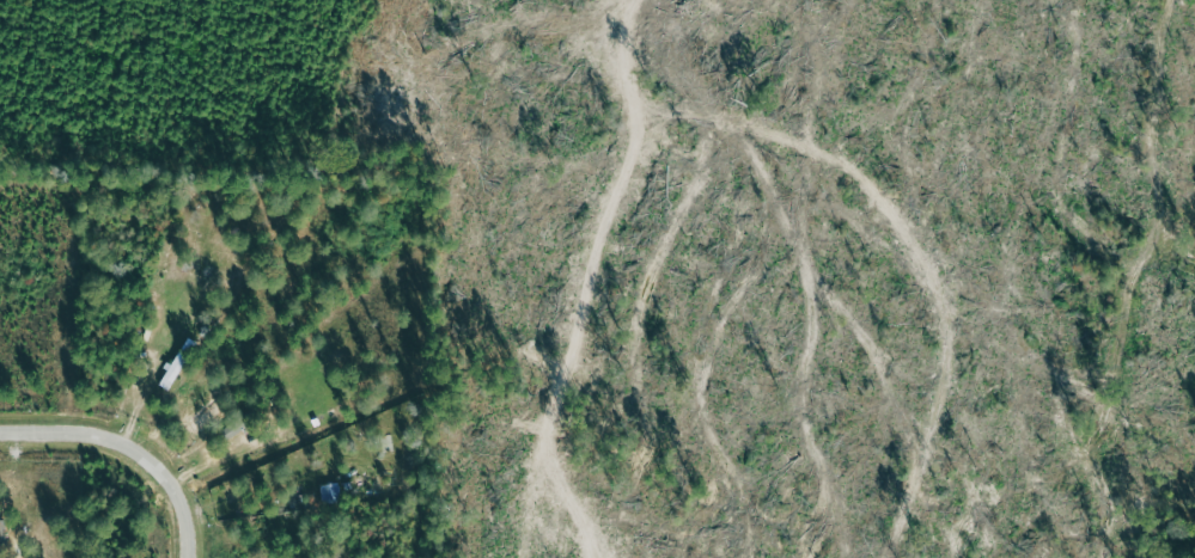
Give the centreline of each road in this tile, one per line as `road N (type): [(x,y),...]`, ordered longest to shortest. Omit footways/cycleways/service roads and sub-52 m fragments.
road 1 (residential): [(200,557),(200,525),(173,477),(121,441),(73,427),(0,427)]

